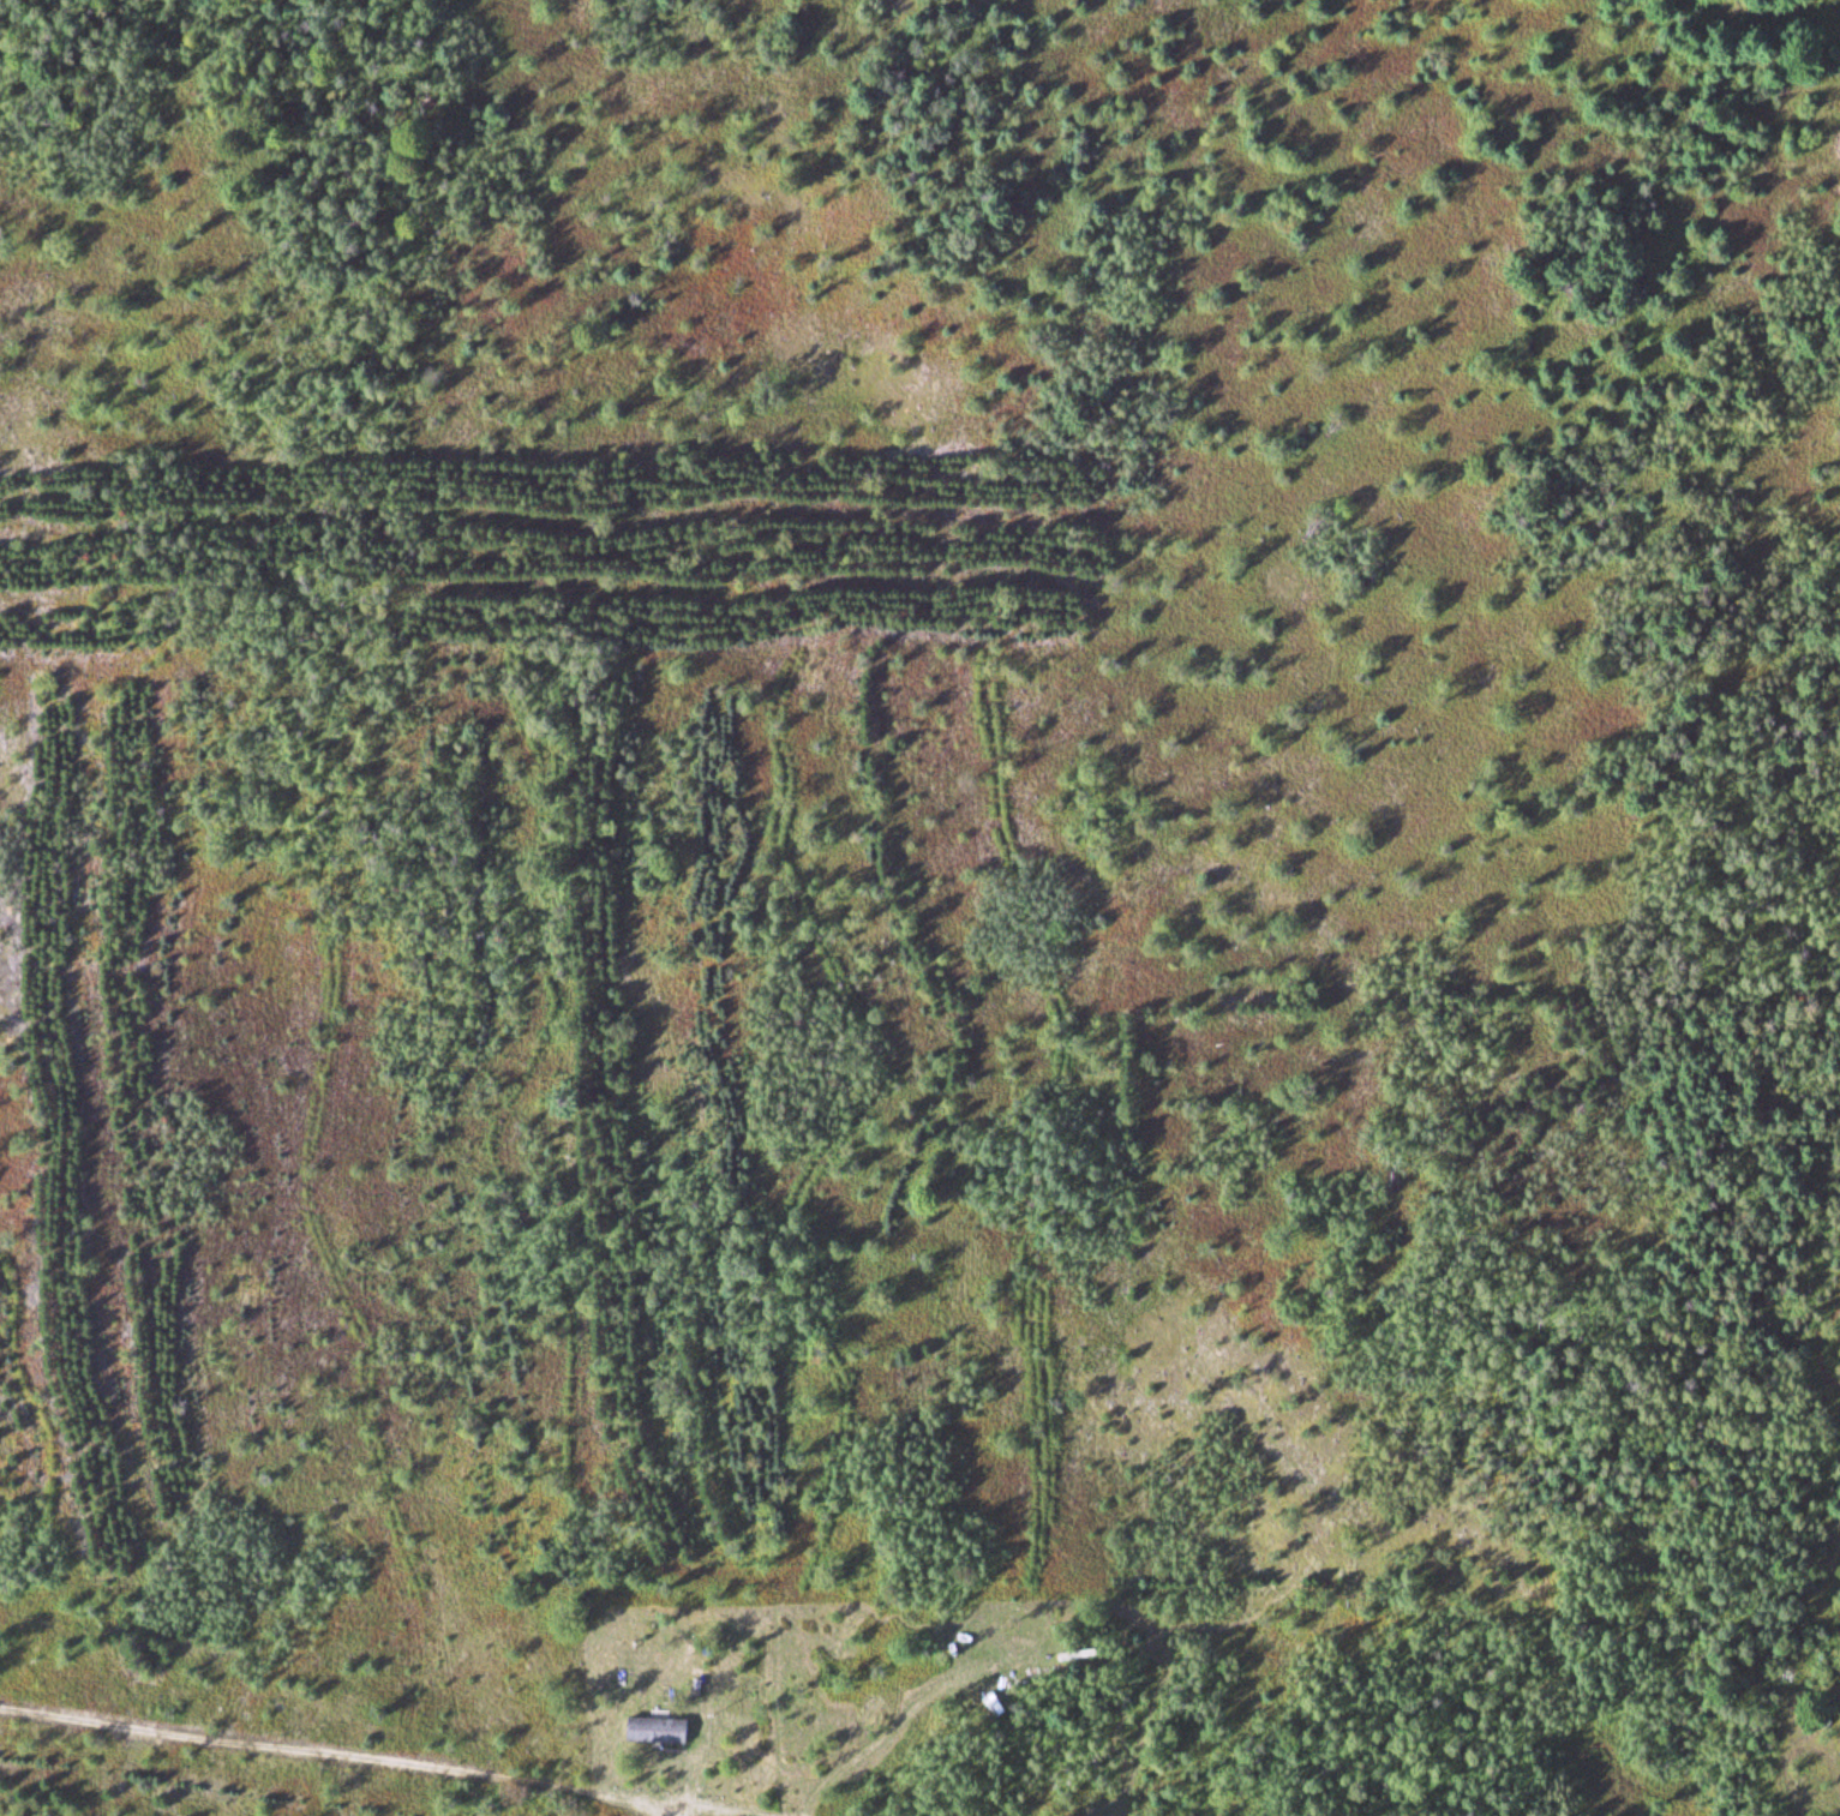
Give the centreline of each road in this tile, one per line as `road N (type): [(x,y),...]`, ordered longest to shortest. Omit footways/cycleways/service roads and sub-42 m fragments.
road 1 (track): [(0,1709),(721,1815)]

